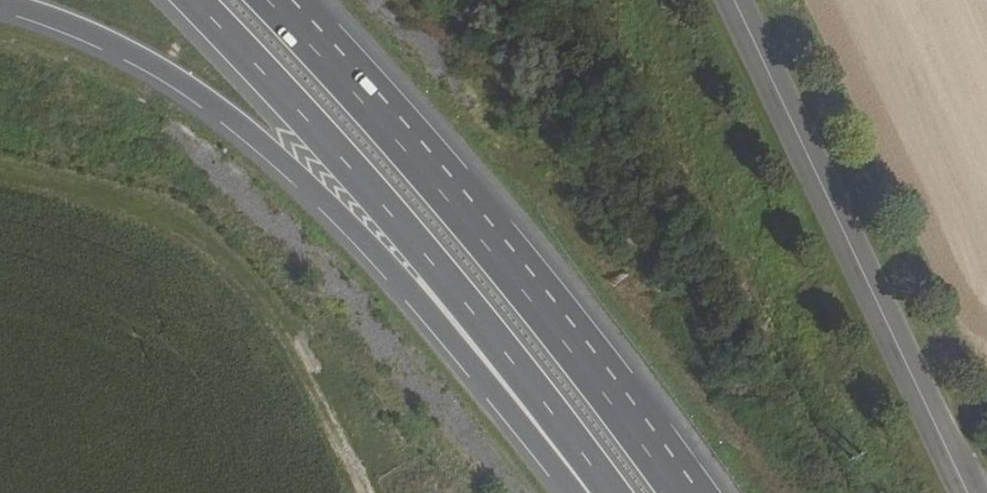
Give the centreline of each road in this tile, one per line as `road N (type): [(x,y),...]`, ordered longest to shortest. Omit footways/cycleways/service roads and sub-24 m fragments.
road 1 (motorway): [(0,3),(142,60),(234,124),(414,295),(575,492)]
road 2 (motorway): [(189,0),(439,275),(605,492)]
road 3 (motorway): [(688,492),(574,339),(279,0)]
road 4 (tertiary): [(732,0),(966,492)]

